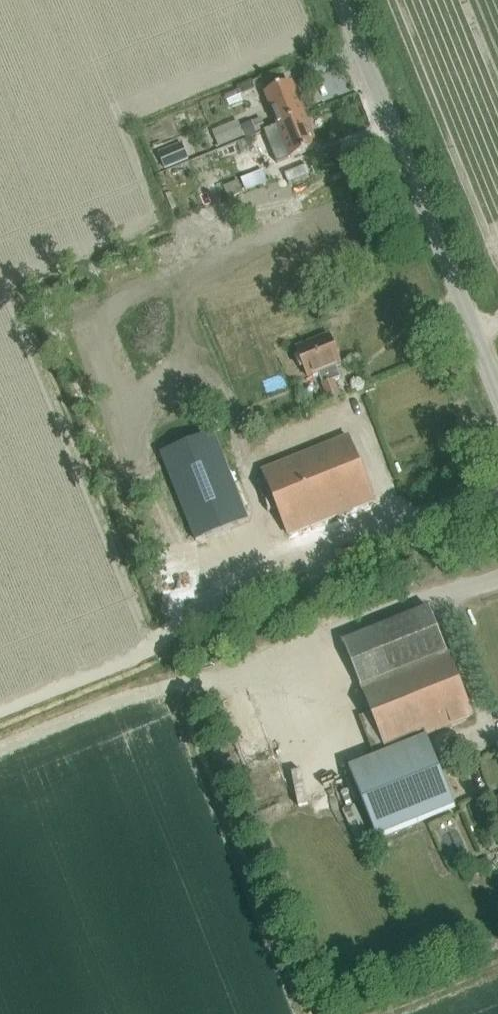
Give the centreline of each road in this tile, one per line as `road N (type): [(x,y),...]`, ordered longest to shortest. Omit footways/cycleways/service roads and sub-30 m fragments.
road 1 (unclassified): [(497,385),(343,0)]

